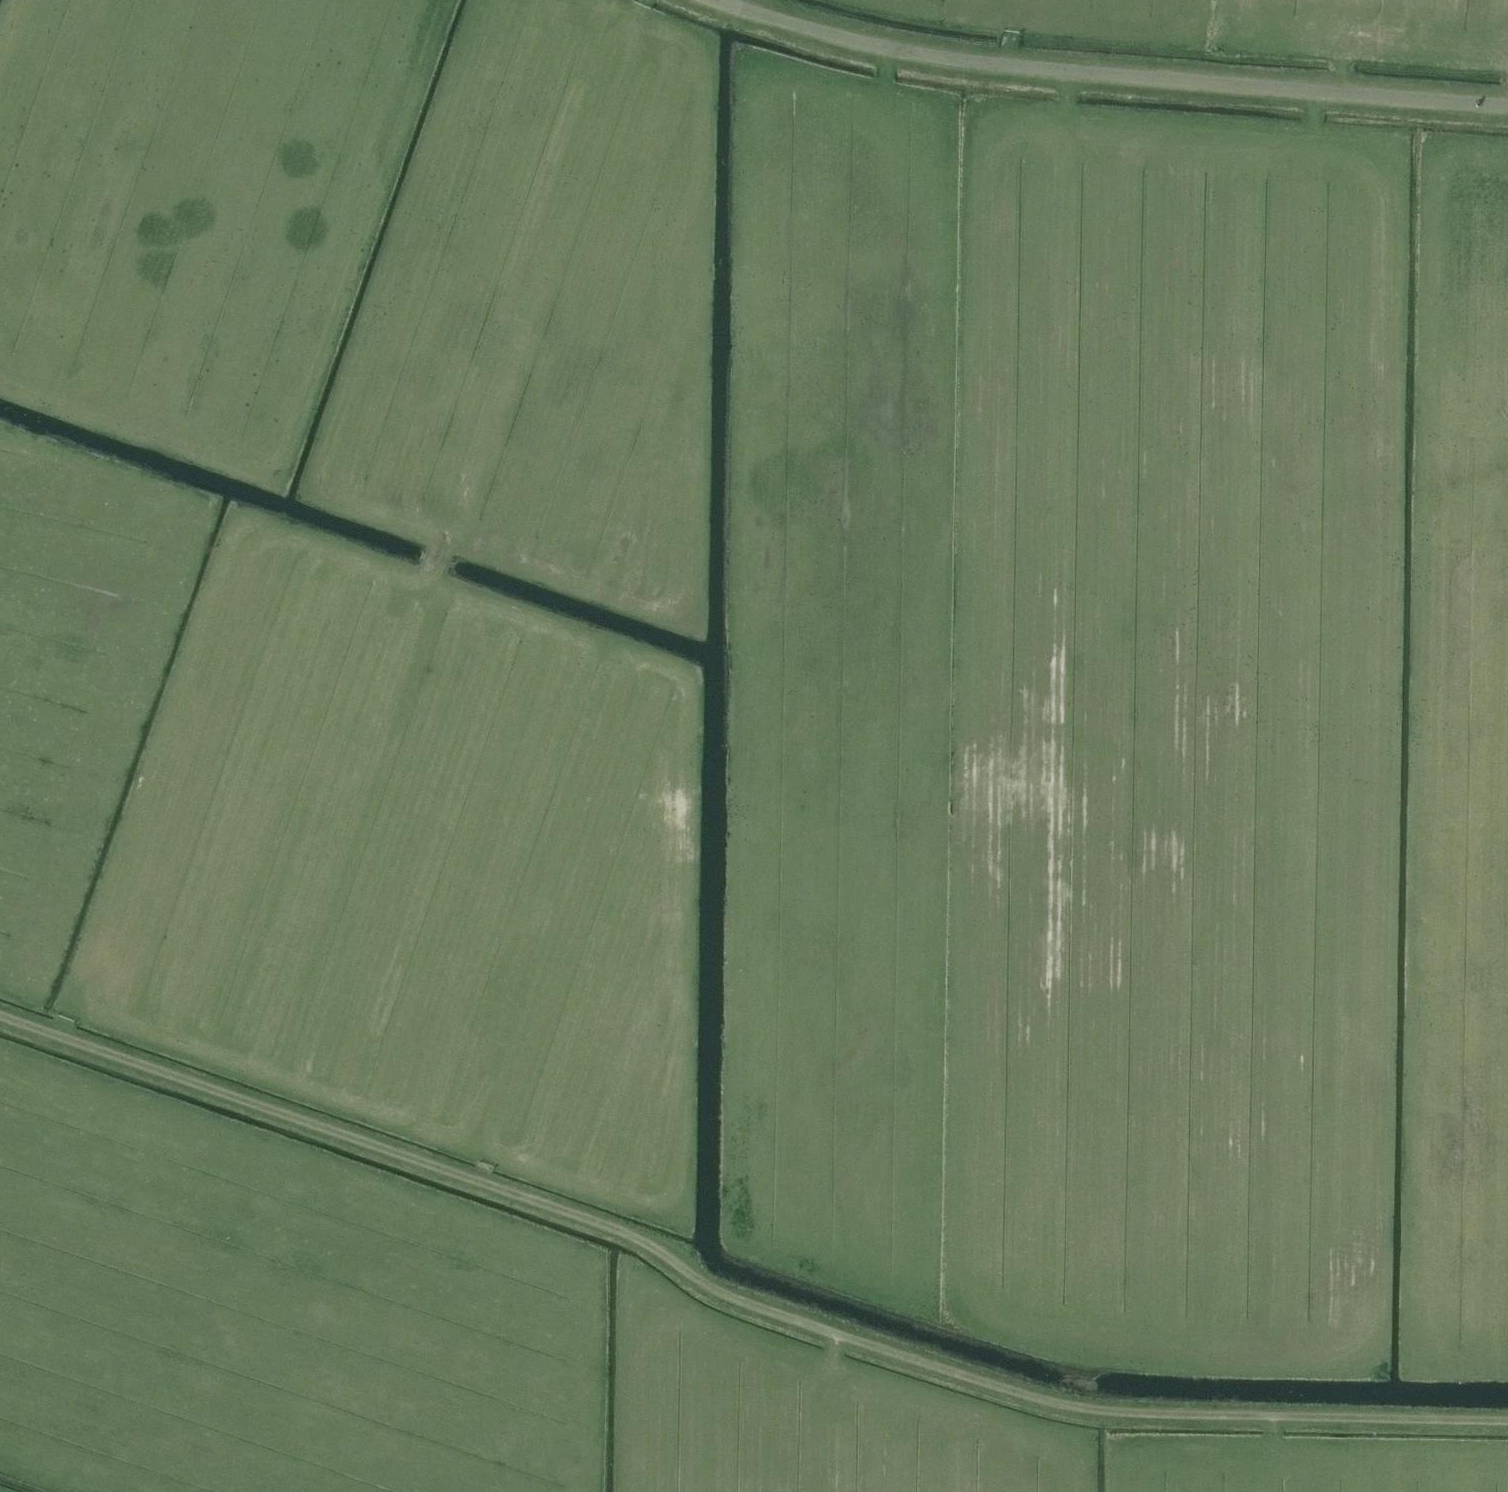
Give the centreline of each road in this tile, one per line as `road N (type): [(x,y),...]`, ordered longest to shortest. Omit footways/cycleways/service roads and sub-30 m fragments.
road 1 (track): [(1507,1426),(1081,1413),(0,1020)]
road 2 (unclassified): [(1507,101),(931,54),(735,0)]

